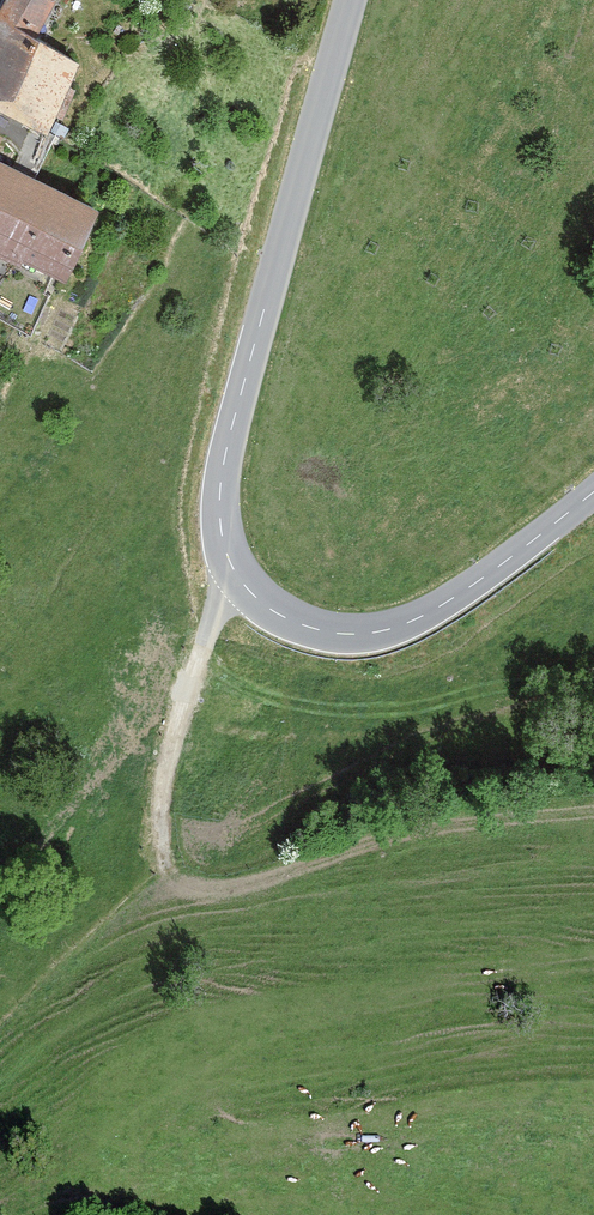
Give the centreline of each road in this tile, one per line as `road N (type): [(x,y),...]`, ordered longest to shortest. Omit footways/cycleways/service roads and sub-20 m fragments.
road 1 (tertiary): [(593,491),(437,608),(373,633),(330,632),(284,617),(231,564),(220,515),(227,445),(351,0)]
road 2 (track): [(159,803),(216,609),(238,576)]

